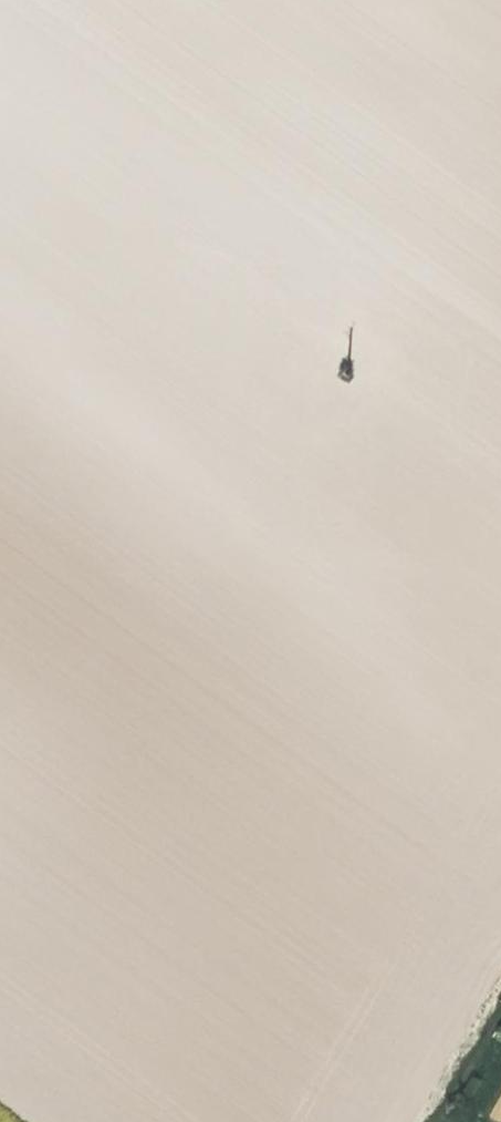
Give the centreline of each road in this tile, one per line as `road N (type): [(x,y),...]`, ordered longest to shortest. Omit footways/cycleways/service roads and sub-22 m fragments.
road 1 (track): [(500,997),(427,1121)]

